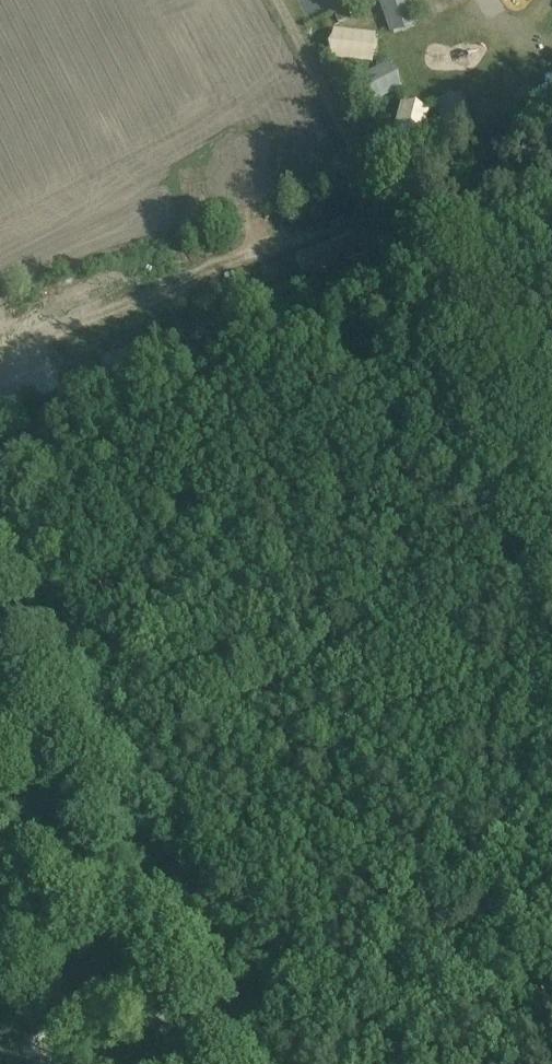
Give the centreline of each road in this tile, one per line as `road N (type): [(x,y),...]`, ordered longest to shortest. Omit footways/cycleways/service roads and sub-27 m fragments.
road 1 (track): [(551,549),(375,188)]
road 2 (unclassified): [(181,1063),(0,723)]

